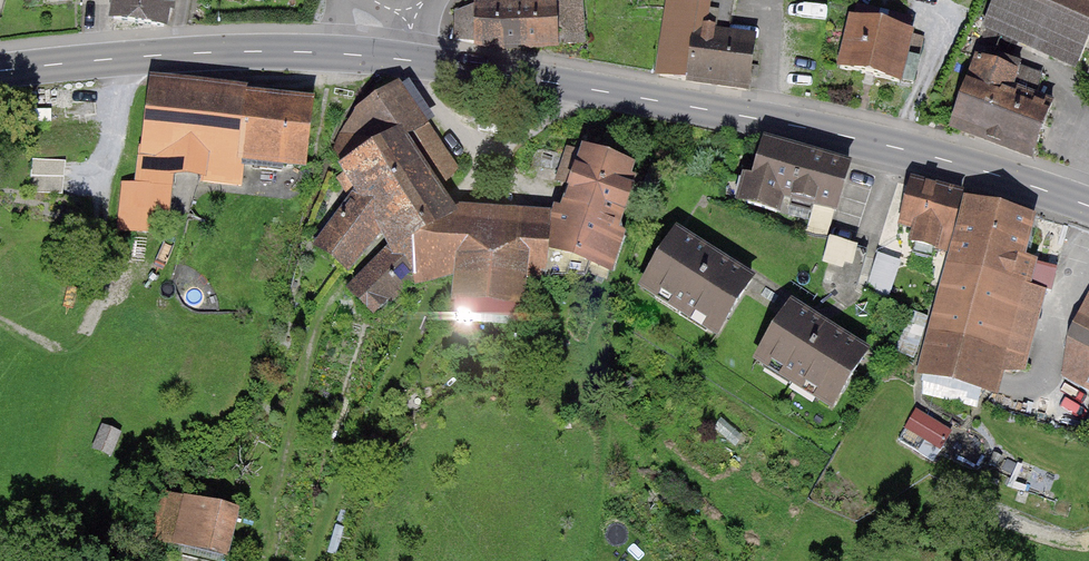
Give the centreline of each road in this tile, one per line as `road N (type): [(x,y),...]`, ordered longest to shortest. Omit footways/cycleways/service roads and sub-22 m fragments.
road 1 (secondary): [(1088,206),(918,152),(805,128),(407,60)]
road 2 (track): [(256,560),(312,346),(333,297),(487,157),(592,89)]
road 3 (secondary): [(407,60),(251,52),(0,71)]
road 4 (track): [(487,157),(407,60)]

